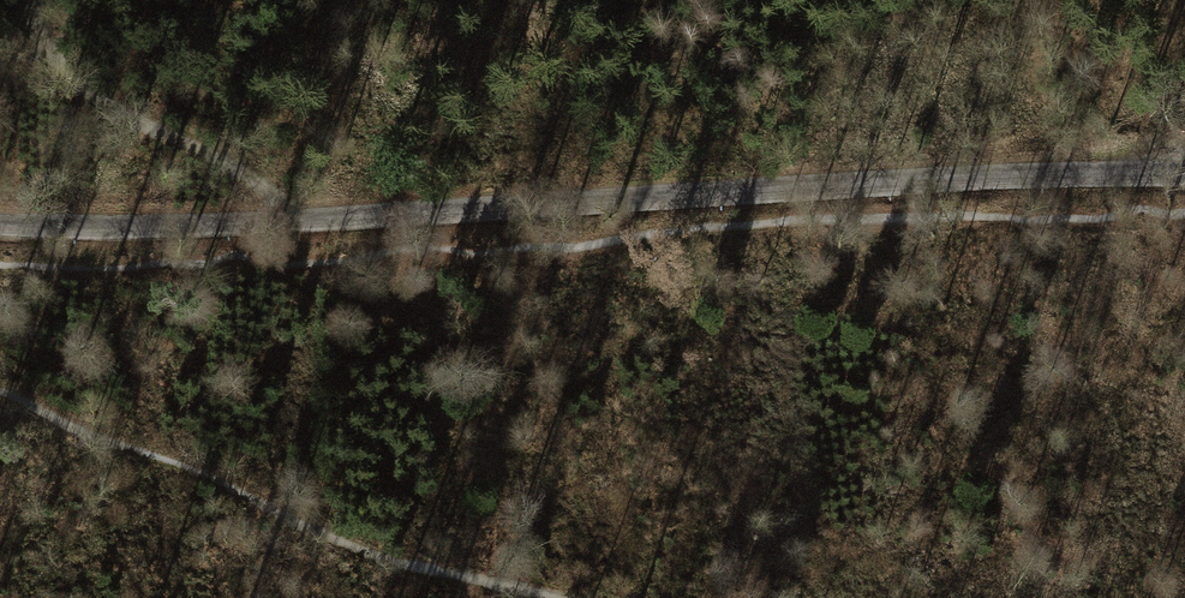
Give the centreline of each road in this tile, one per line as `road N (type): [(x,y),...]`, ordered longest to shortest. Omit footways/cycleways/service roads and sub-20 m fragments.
road 1 (track): [(0,265),(233,257),(289,264),(413,248),(586,247),(820,219),(1184,214)]
road 2 (unclassified): [(1184,180),(1085,177),(177,230),(0,223)]
road 3 (track): [(552,597),(378,558),(199,472),(84,434),(0,392)]
road 4 (track): [(342,220),(31,57),(25,0)]

